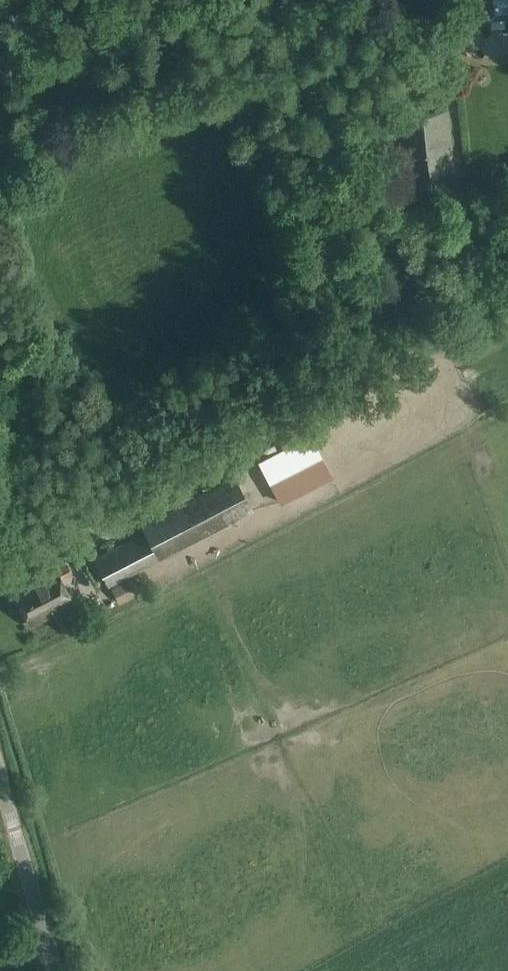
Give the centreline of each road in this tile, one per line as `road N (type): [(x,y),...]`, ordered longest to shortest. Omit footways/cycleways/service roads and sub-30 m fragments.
road 1 (unclassified): [(55,970),(0,781)]

